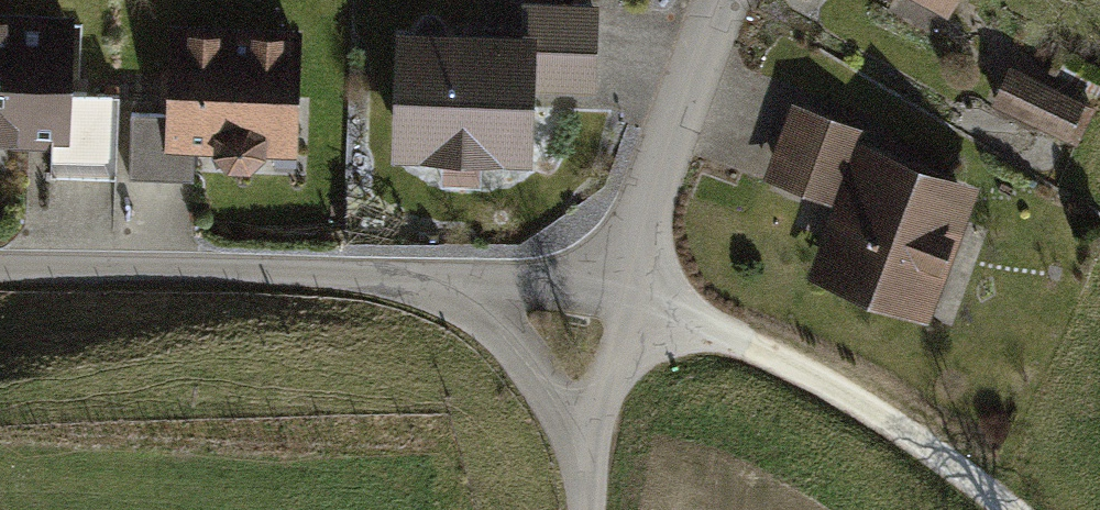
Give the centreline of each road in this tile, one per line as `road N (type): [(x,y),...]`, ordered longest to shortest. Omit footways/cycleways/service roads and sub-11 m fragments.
road 1 (track): [(622,287),(877,417),(1007,509)]
road 2 (residential): [(0,268),(417,279)]
road 3 (residential): [(622,287),(722,0)]
road 4 (residential): [(417,279),(499,332),(588,448)]
road 5 (residential): [(417,279),(622,287)]
road 6 (residential): [(588,448),(622,287)]

